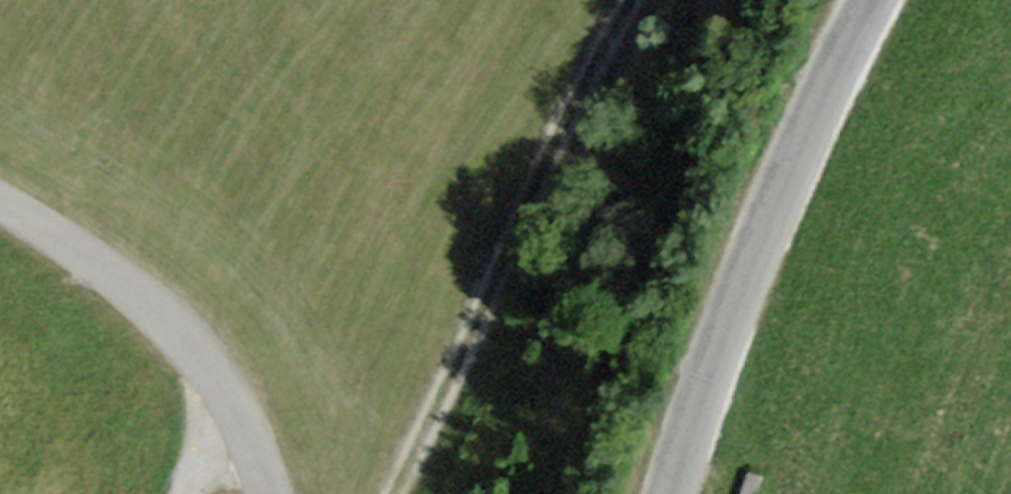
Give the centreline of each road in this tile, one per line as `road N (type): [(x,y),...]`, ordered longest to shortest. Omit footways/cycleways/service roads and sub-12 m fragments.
road 1 (track): [(383,493),(443,355),(638,0)]
road 2 (unclassified): [(869,0),(781,198),(673,493)]
road 3 (track): [(0,216),(177,326),(239,406),(271,493)]

